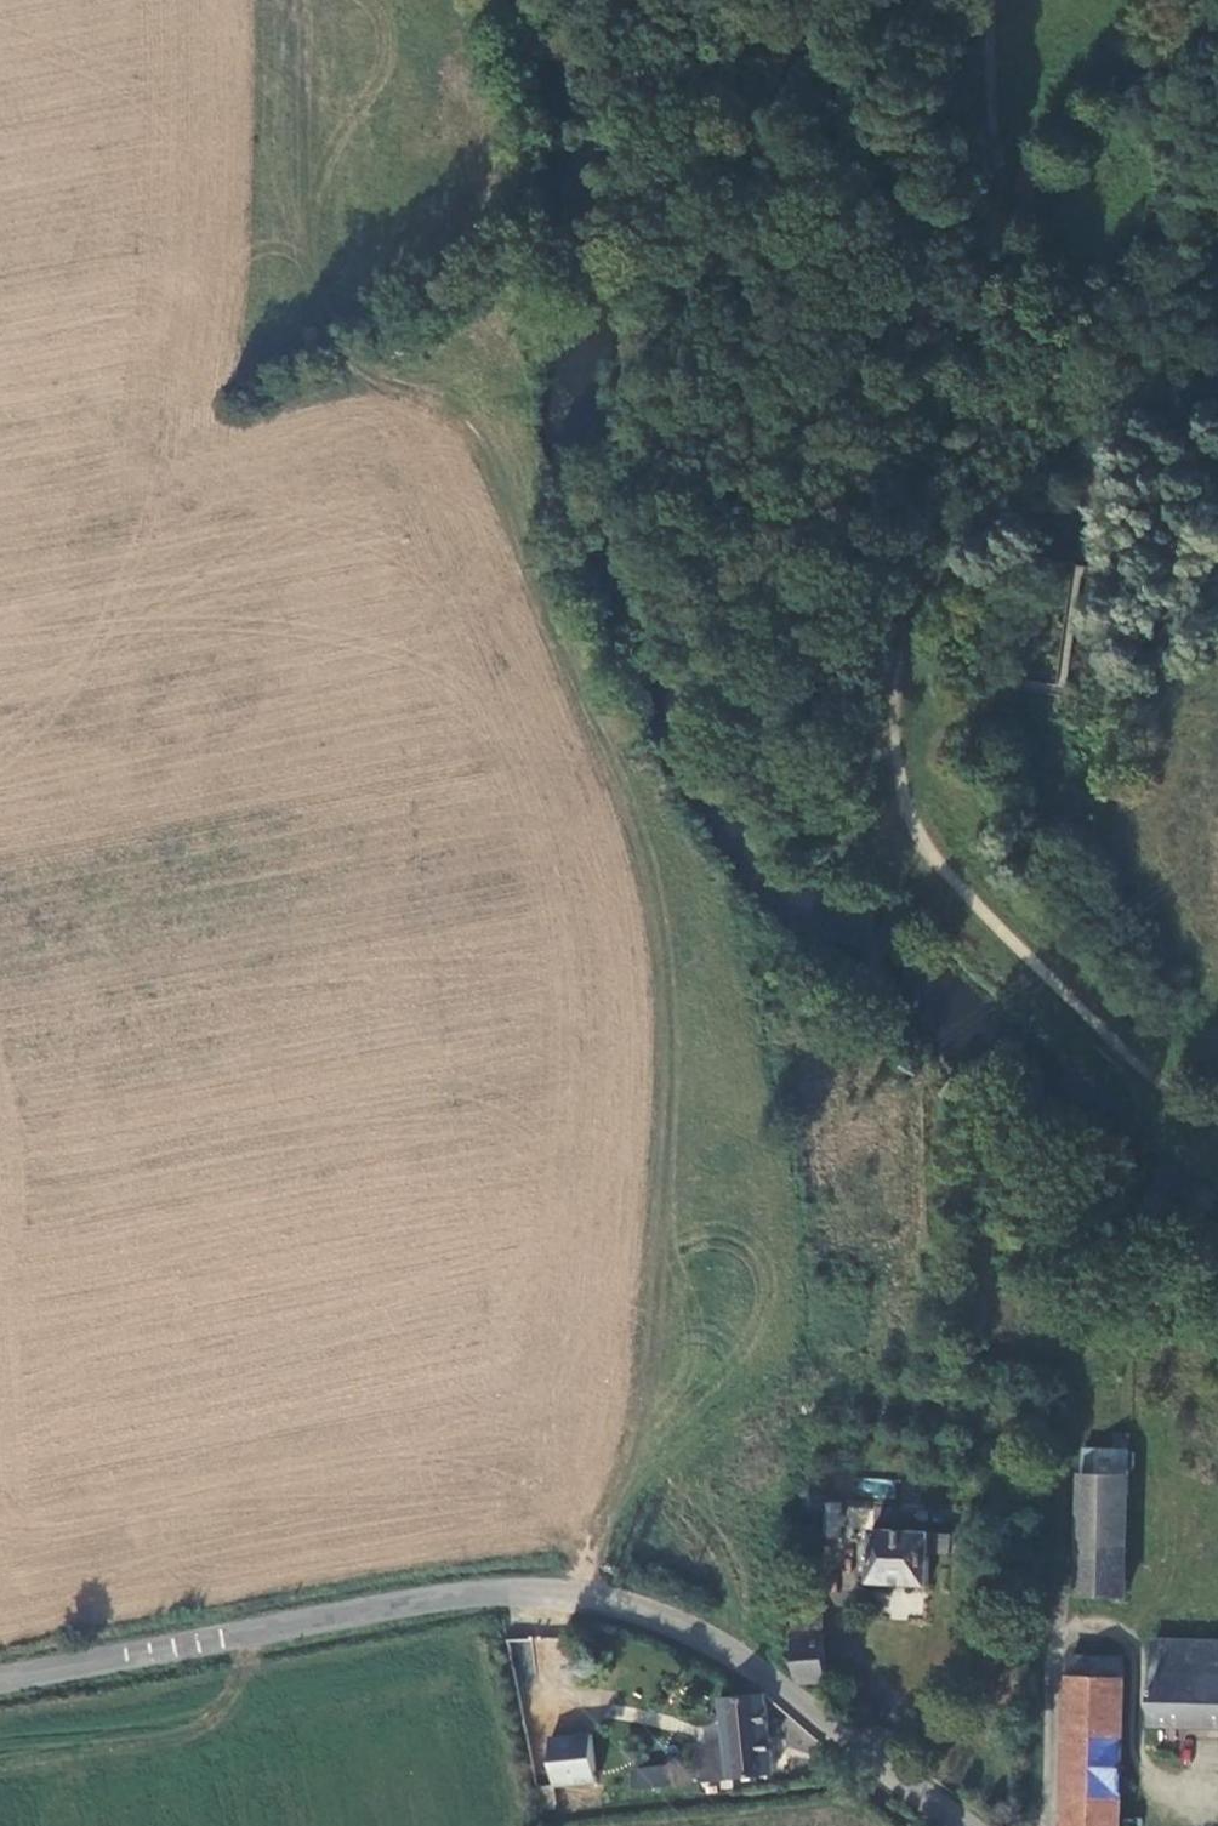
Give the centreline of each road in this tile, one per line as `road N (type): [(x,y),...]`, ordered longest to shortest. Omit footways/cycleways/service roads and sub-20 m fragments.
road 1 (unclassified): [(967,1825),(774,1681),(690,1633),(601,1599),(484,1592),(0,1681)]

